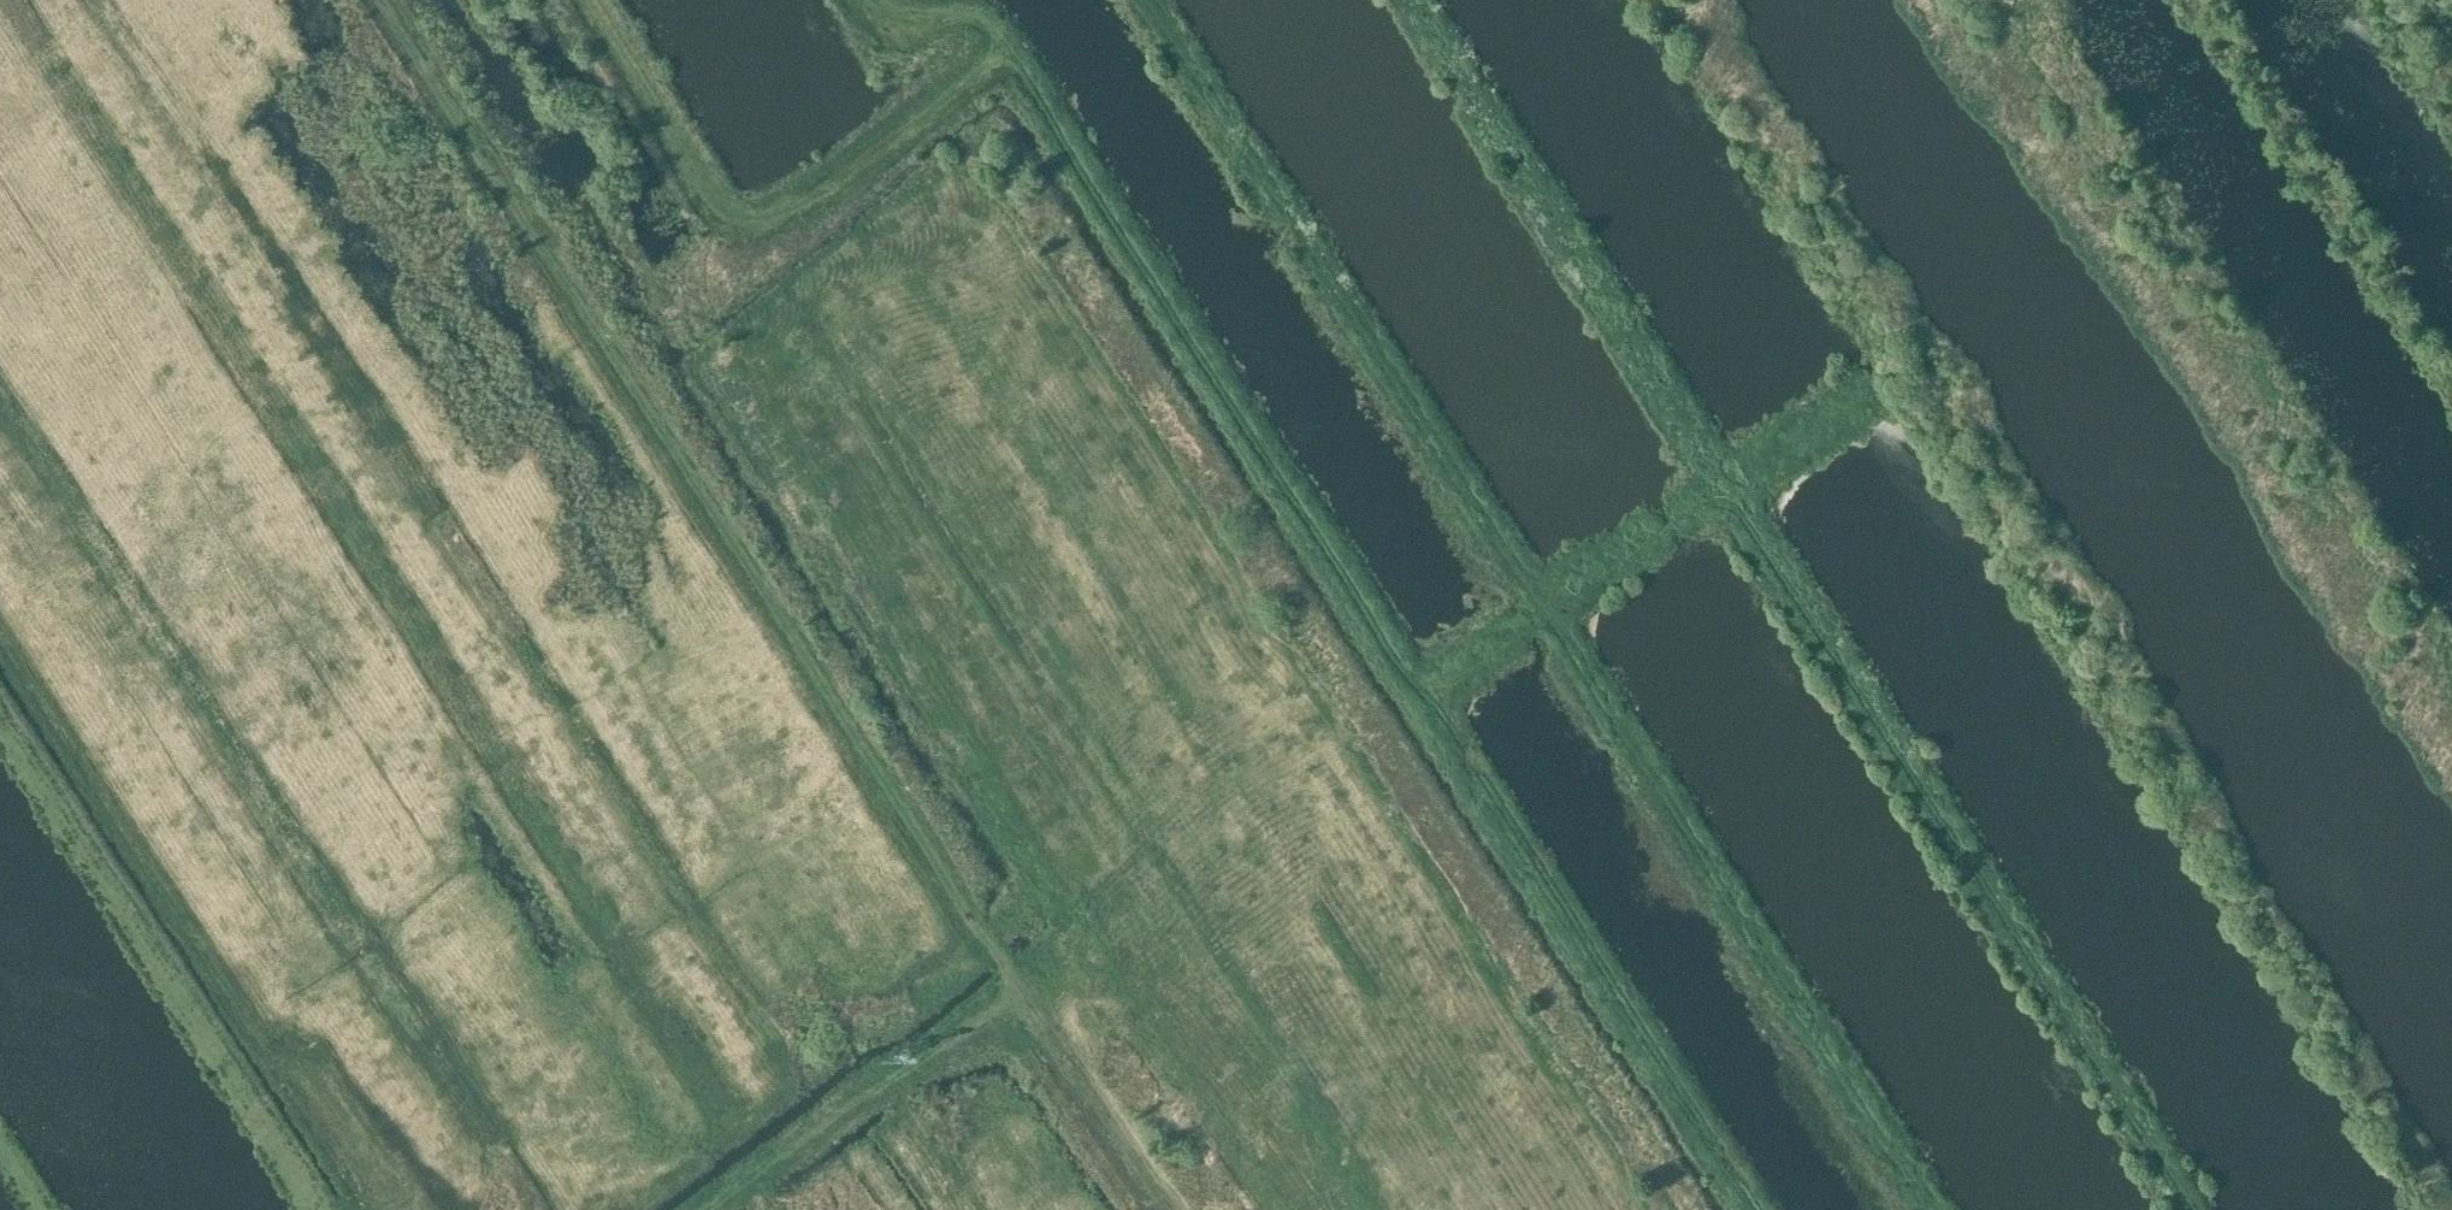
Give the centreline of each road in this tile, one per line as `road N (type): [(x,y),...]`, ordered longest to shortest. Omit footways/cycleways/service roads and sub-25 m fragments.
road 1 (track): [(384,0),(1163,1209)]
road 2 (track): [(715,1209),(856,1100),(1029,1006)]

